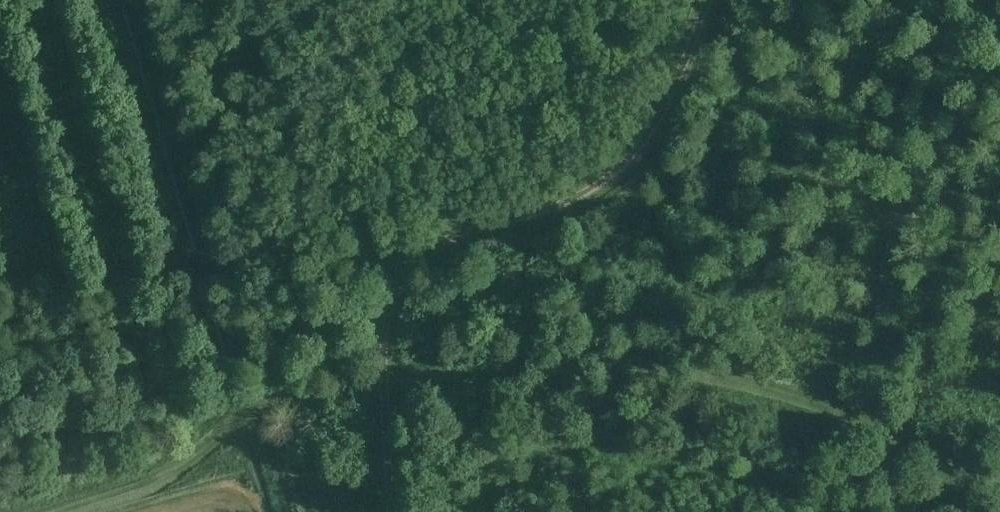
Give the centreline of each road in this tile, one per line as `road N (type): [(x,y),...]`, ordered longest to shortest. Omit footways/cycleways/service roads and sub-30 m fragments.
road 1 (track): [(0,268),(27,277),(184,275),(205,399),(657,351),(999,463)]
road 2 (track): [(716,0),(673,122),(578,196),(439,241),(404,271),(386,323),(390,511)]

